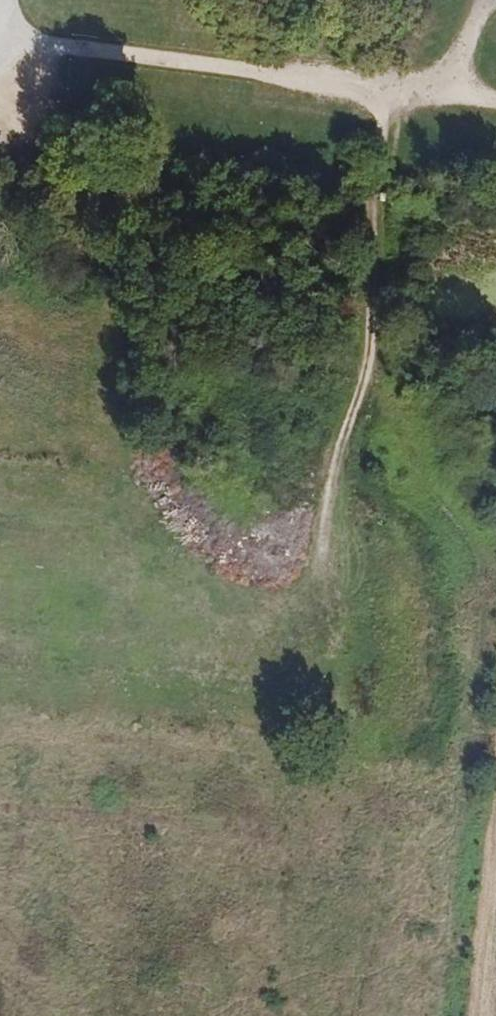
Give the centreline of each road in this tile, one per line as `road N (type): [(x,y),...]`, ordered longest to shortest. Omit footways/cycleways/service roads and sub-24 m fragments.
road 1 (track): [(395,92),(370,380),(488,581),(443,979)]
road 2 (track): [(6,40),(495,104)]
road 3 (track): [(370,380),(343,422),(318,526),(332,670)]

